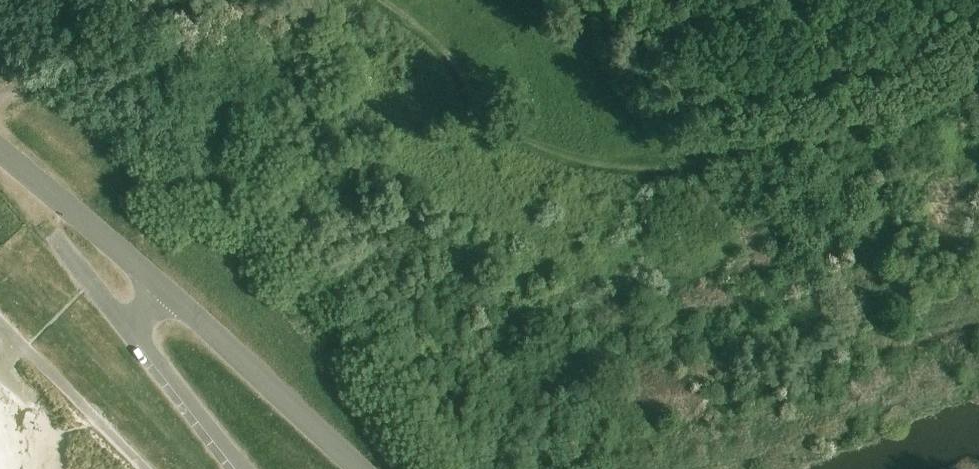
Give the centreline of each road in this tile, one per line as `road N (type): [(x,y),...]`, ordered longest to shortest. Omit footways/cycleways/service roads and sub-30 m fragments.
road 1 (track): [(978,47),(946,66),(551,178),(353,0)]
road 2 (unclassified): [(359,468),(166,290)]
road 3 (unclassified): [(166,290),(134,330),(245,468)]
road 4 (unclassified): [(166,290),(0,152)]

